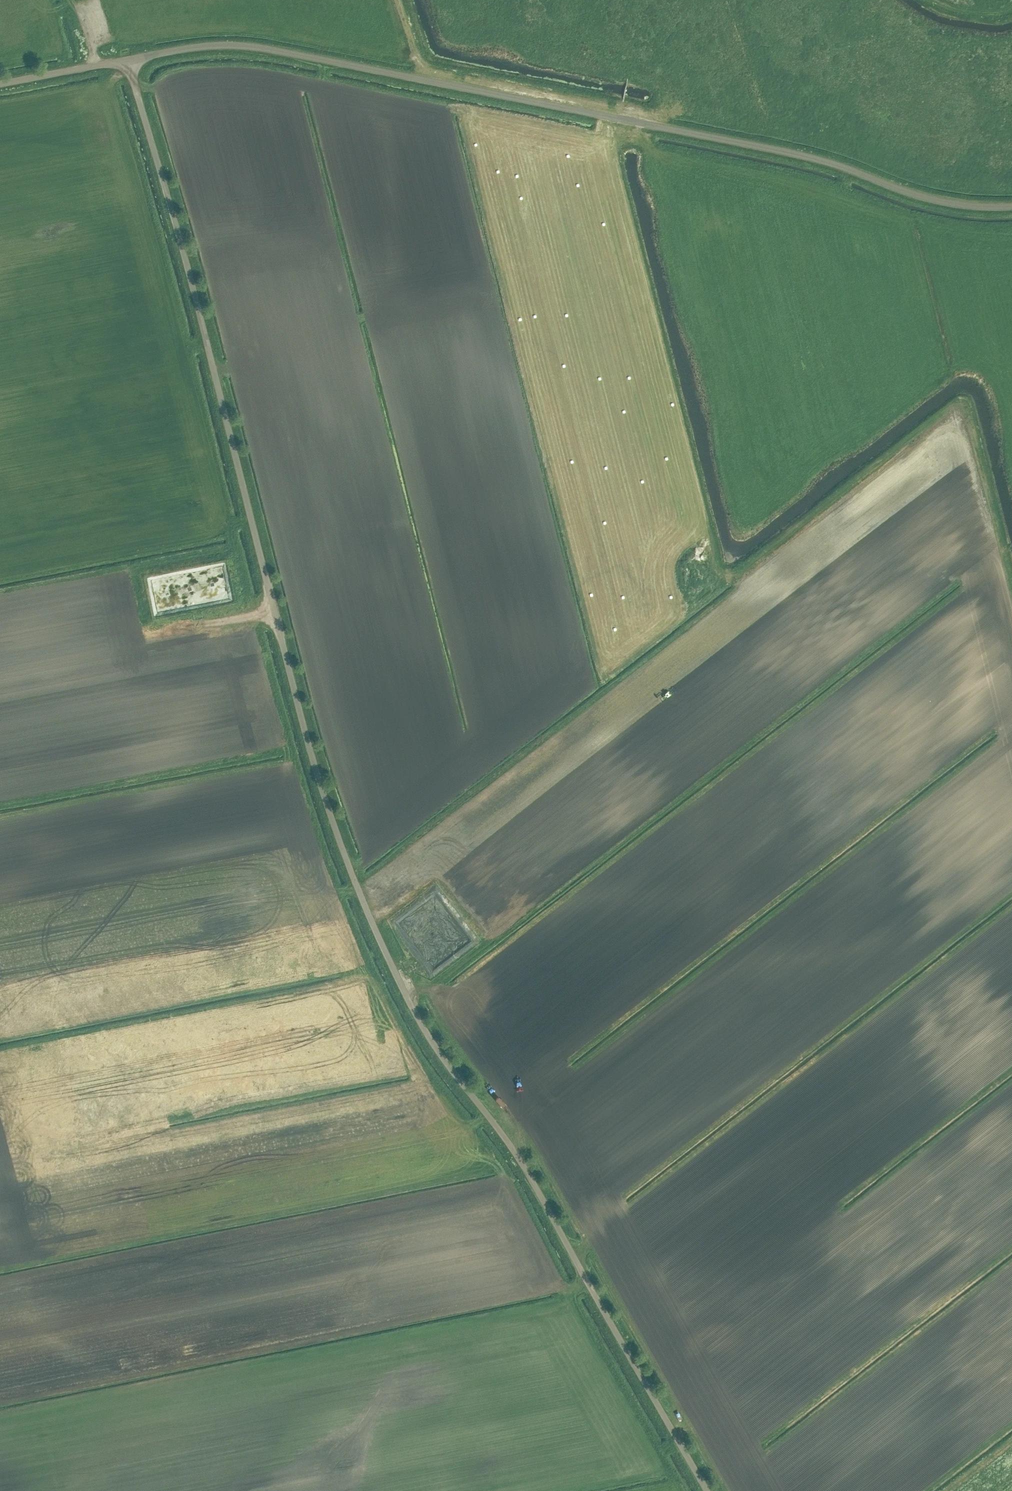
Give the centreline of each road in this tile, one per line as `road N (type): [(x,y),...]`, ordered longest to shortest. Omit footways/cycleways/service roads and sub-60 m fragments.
road 1 (unclassified): [(707,1490),(536,1189),(410,1004),(351,876),(321,792),(127,60)]
road 2 (unclassified): [(1011,204),(948,202),(794,153),(267,48),(222,44),(127,60)]
road 3 (unclassified): [(0,83),(127,60)]

